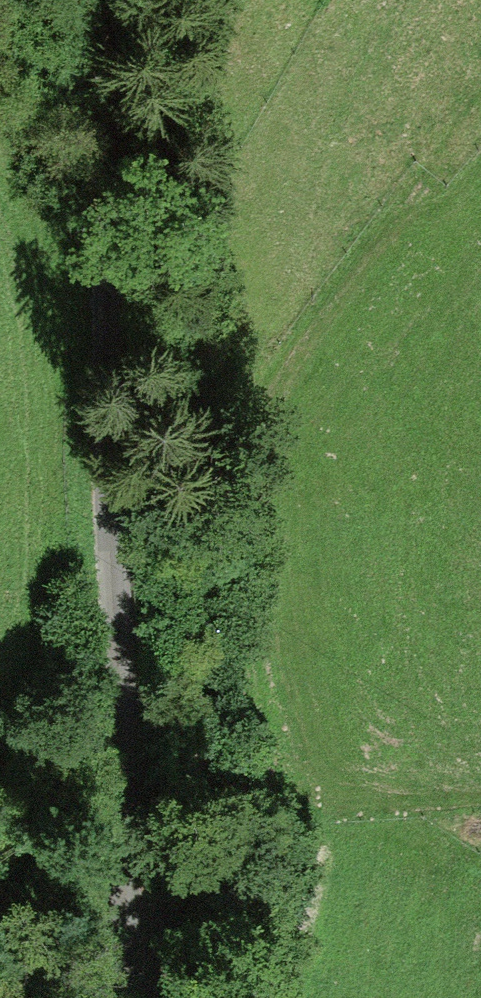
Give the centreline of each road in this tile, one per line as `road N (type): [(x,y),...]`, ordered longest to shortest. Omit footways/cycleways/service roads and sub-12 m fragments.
road 1 (residential): [(125,997),(103,0)]
road 2 (track): [(126,986),(182,916),(192,884),(194,641),(214,514),(279,383),(424,189)]

